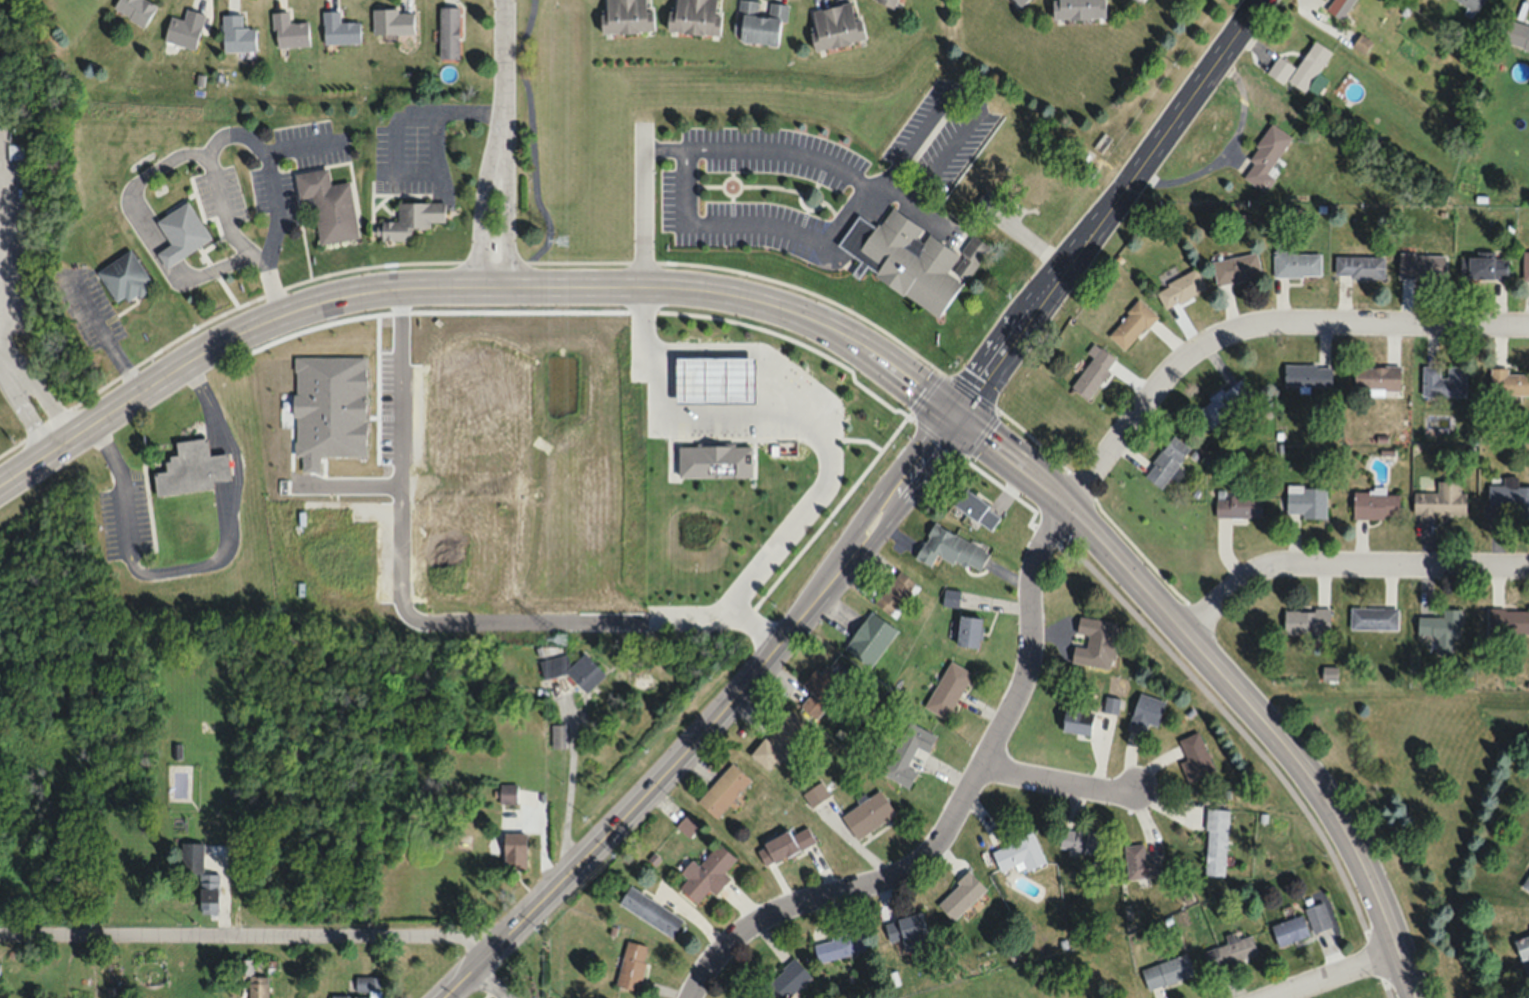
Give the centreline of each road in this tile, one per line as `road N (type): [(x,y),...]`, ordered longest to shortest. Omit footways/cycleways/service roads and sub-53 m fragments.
road 1 (tertiary): [(958,420),(824,322),(763,297),(678,286),(479,284),(356,297),(257,328),(0,492)]
road 2 (residential): [(695,997),(741,939),(776,919),(890,887),(943,848),(1023,688),(1032,584),(1048,542),(1166,378),(1216,346)]
road 3 (secondary): [(447,997),(743,692),(958,420)]
road 4 (tertiary): [(1412,997),(1373,894),(1311,786),(1068,513),(958,420)]
road 5 (secondary): [(958,420),(1256,0)]
road 6 (residential): [(0,933),(440,935),(501,946)]
road 7 (residential): [(1180,636),(1227,596),(1283,568),(1528,571)]
road 8 (residential): [(1216,346),(1268,329),(1528,329)]
road 9 (residential): [(981,763),(1073,785),(1136,788)]
road 10 (residential): [(500,156),(504,0)]
road 11 (residential): [(500,156),(479,284)]
road 12 (residential): [(510,285),(500,156)]
road 13 (residential): [(1397,957),(1283,997)]

